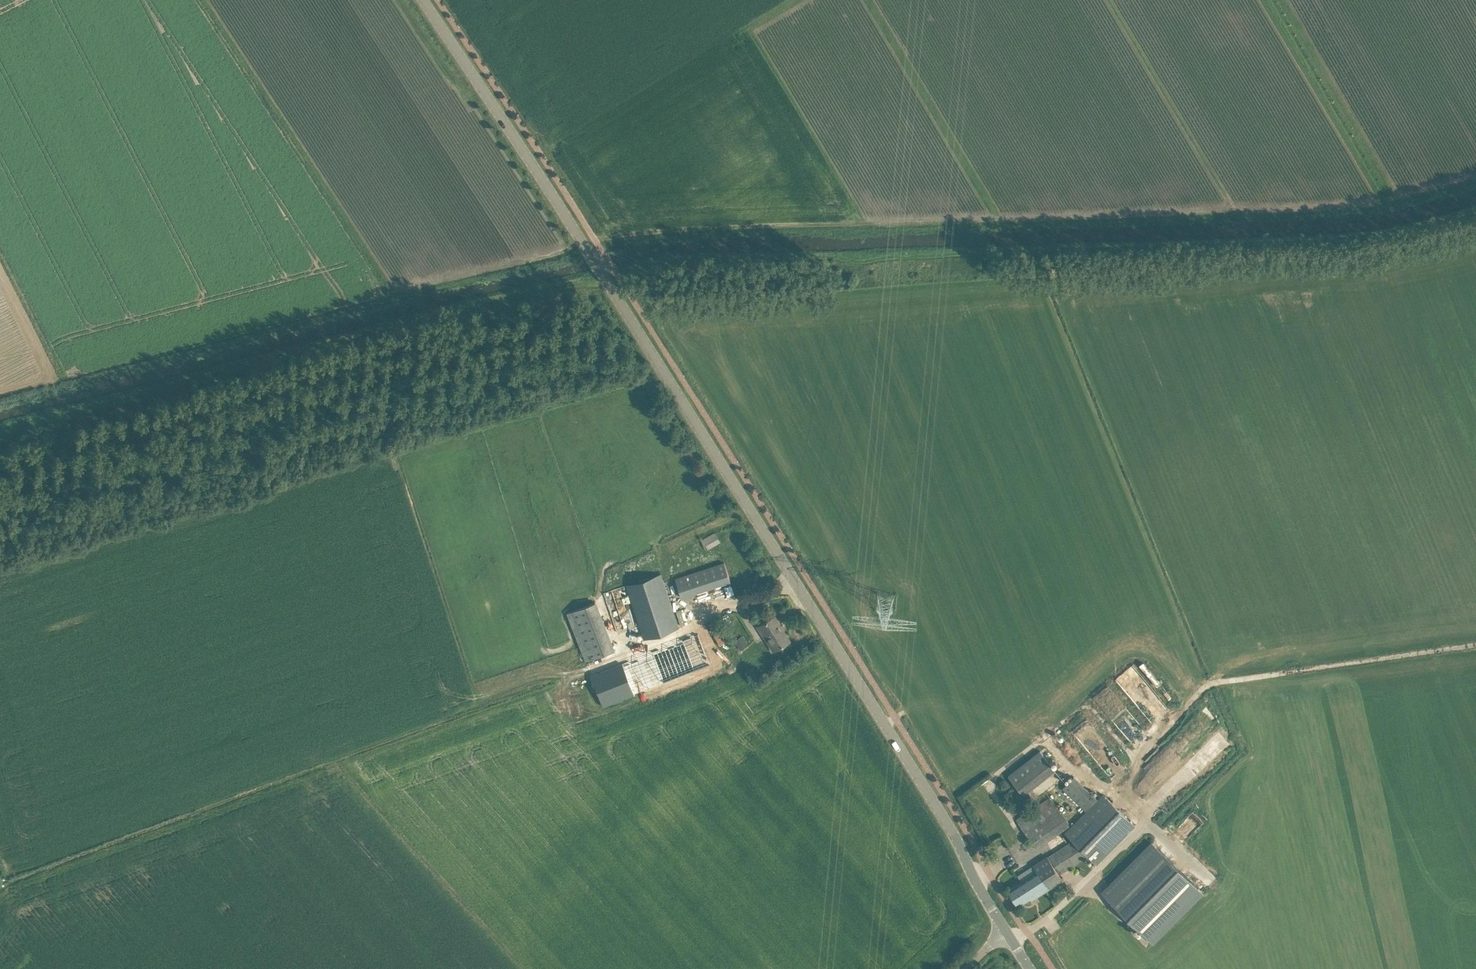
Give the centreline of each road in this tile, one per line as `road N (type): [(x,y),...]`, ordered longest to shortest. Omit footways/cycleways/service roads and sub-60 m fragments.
road 1 (tertiary): [(1011,935),(928,790),(422,0)]
road 2 (track): [(1475,647),(1211,685),(1138,764)]
road 3 (track): [(820,224),(720,57),(724,46),(799,0)]

